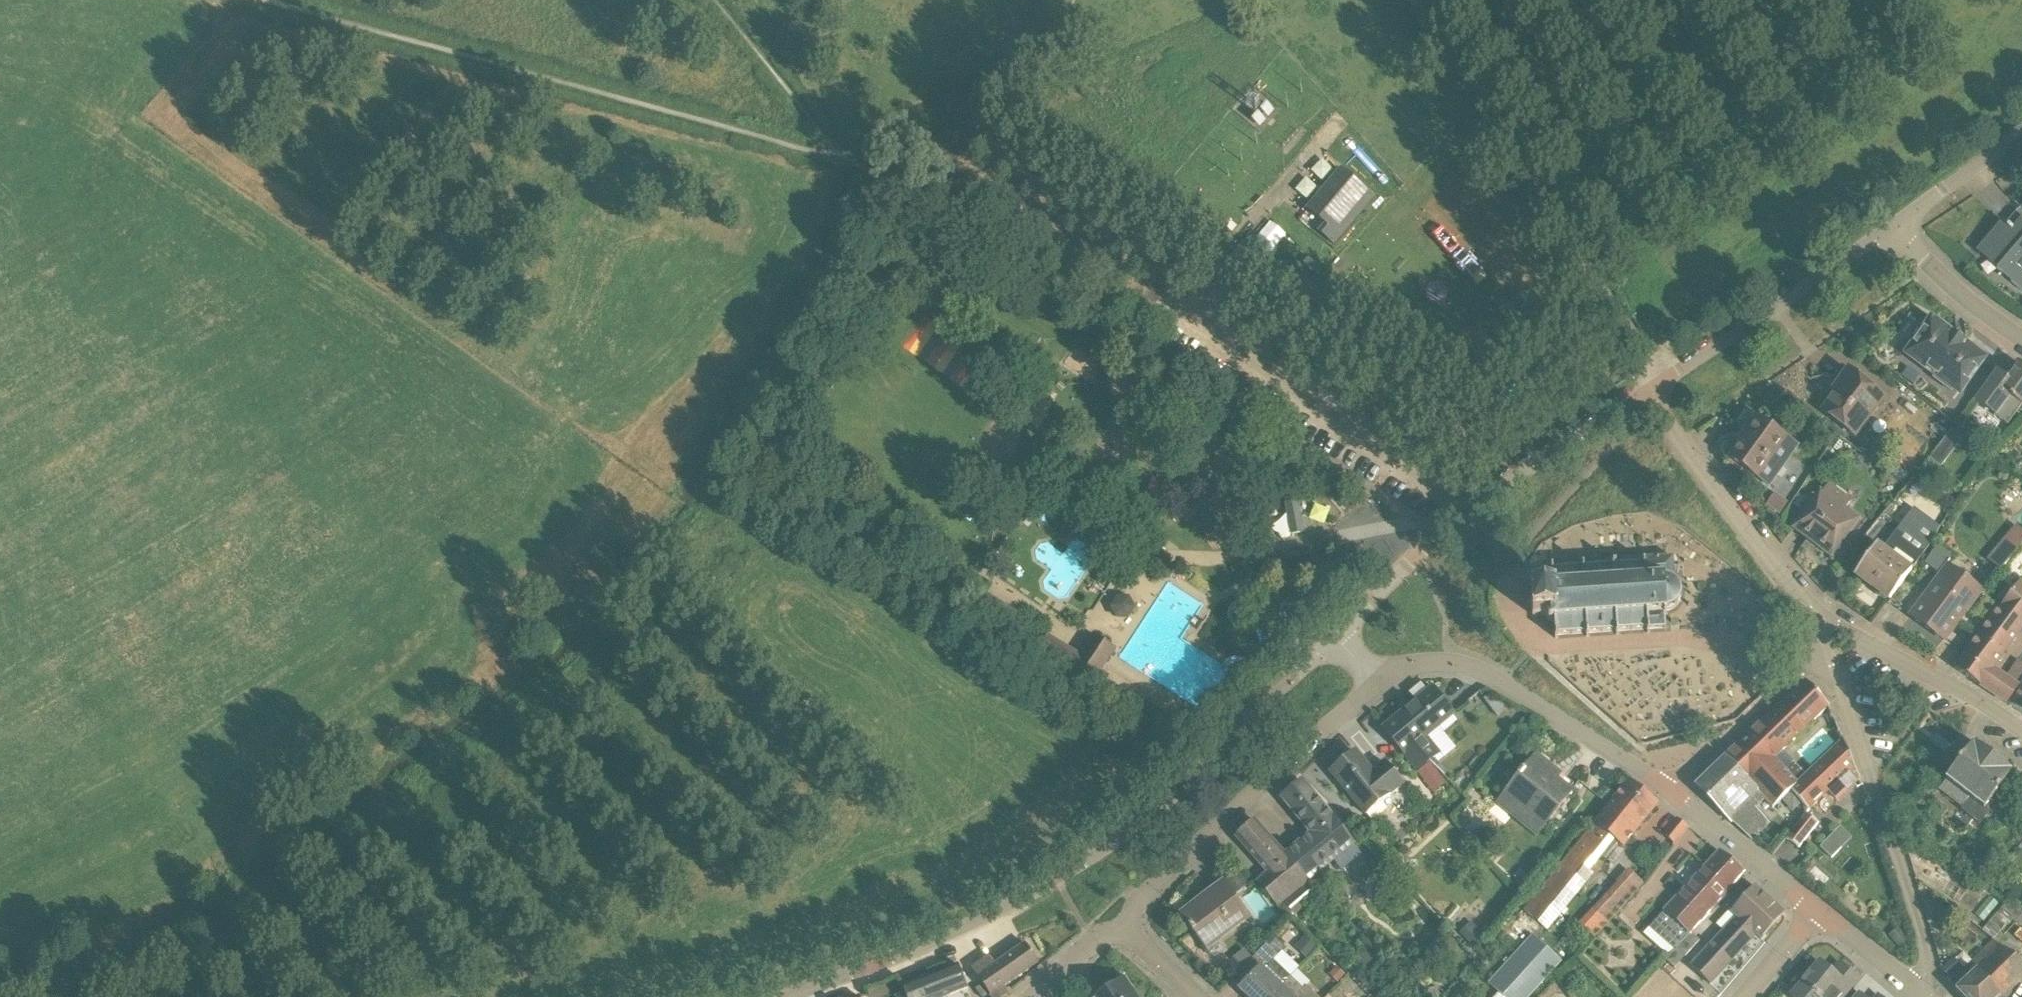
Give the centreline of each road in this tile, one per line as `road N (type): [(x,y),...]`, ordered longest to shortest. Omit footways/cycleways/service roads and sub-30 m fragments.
road 1 (residential): [(768,996),(1009,900),(1126,833),(1337,637)]
road 2 (track): [(1439,538),(889,187)]
road 3 (track): [(1672,377),(1415,0)]
road 4 (residential): [(1337,637),(1478,501),(1645,394)]
road 5 (residential): [(1918,989),(1933,957),(1846,692),(1817,657)]
road 6 (residential): [(1124,926),(1146,888),(1379,685)]
road 7 (residential): [(1670,791),(1500,678),(1452,662),(1419,665),(1379,685)]
road 8 (residential): [(1645,394),(1894,225)]
road 9 (residential): [(1828,621),(1759,552),(1645,394)]
road 10 (residential): [(2021,736),(1828,621)]
road 11 (residential): [(1670,791),(1817,657)]
road 12 (residential): [(1820,910),(1670,791)]
road 13 (residential): [(2021,339),(1966,300),(1894,225)]
road 14 (residential): [(1894,225),(2021,134)]
road 15 (residential): [(1918,989),(1820,910)]

